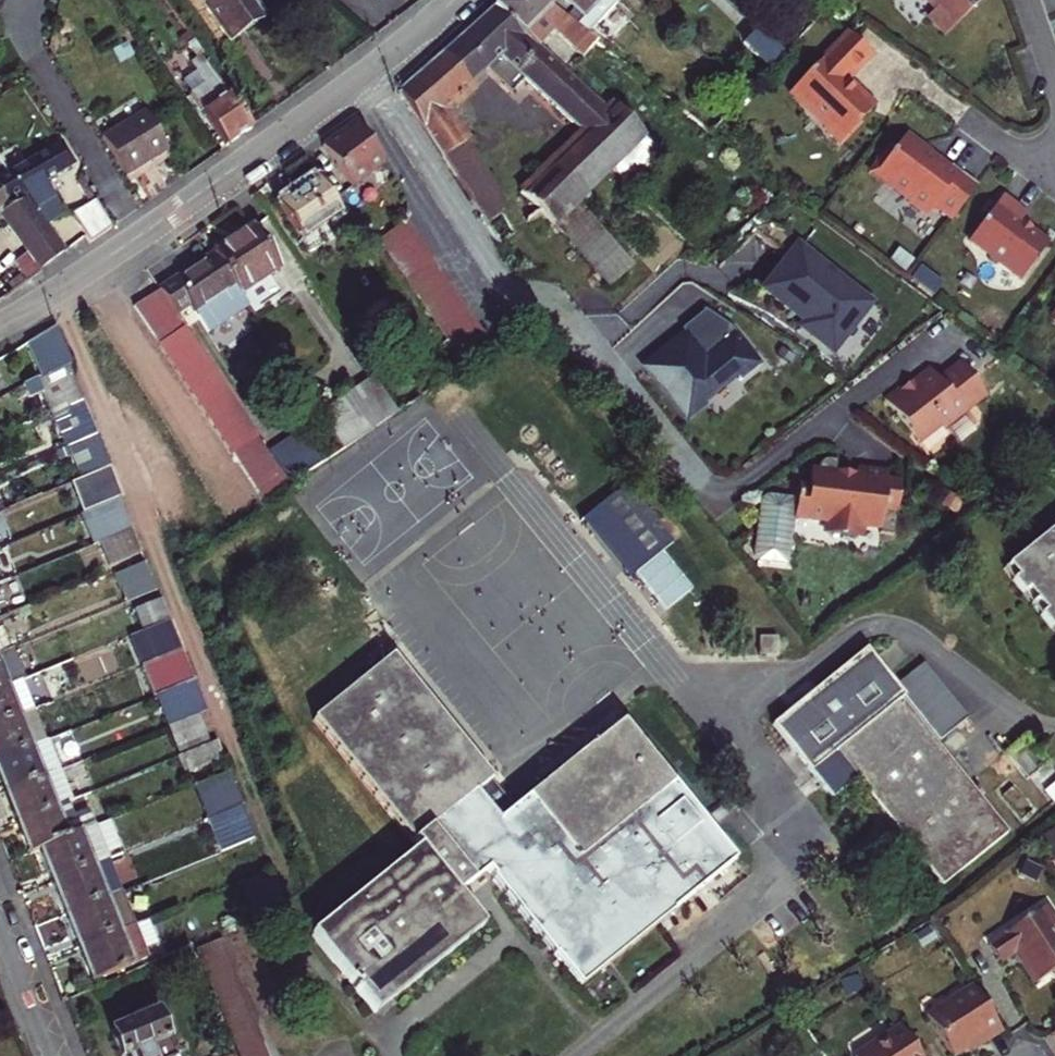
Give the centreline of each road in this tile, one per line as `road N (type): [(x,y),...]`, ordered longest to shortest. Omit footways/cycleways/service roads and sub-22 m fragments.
road 1 (residential): [(368,73),(506,291),(582,344),(703,506),(927,338)]
road 2 (residential): [(0,326),(130,245),(368,73)]
road 3 (residential): [(52,1055),(0,927)]

